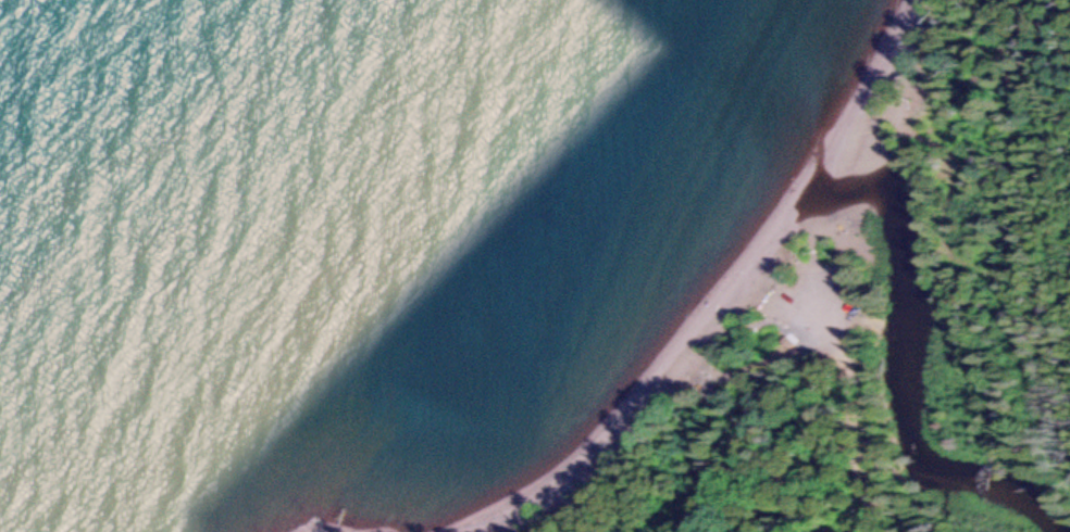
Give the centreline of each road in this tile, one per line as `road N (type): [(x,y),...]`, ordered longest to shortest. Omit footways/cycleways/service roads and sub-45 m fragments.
road 1 (residential): [(851,297),(878,531)]

